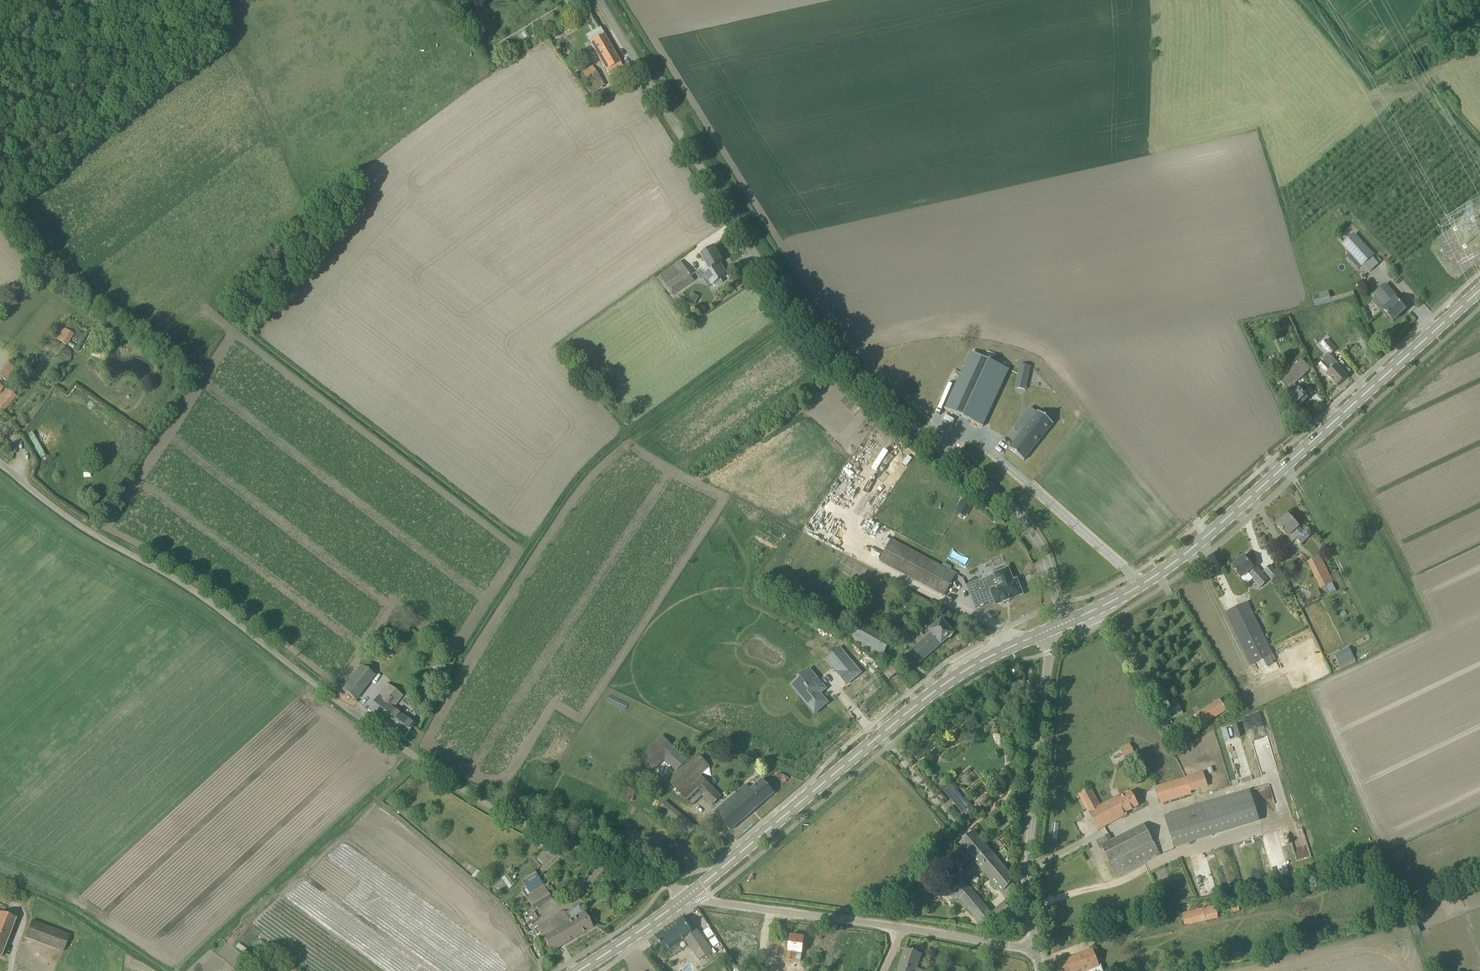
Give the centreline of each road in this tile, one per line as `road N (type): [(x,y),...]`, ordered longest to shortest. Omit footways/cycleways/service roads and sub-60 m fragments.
road 1 (unclassified): [(691,894),(533,829),(474,794),(183,578),(115,549),(0,455)]
road 2 (unclassified): [(1052,629),(1052,582),(1029,529),(812,327),(609,0)]
road 3 (secondary): [(1052,629),(1184,557),(1479,290)]
road 4 (secondary): [(691,894),(925,698),(1052,629)]
road 5 (unclassified): [(691,894),(830,926),(1039,948)]
road 6 (unclassified): [(1039,948),(1031,848),(1052,629)]
road 7 (track): [(1371,83),(1416,86),(1479,154)]
road 8 (secondary): [(577,970),(691,894)]

